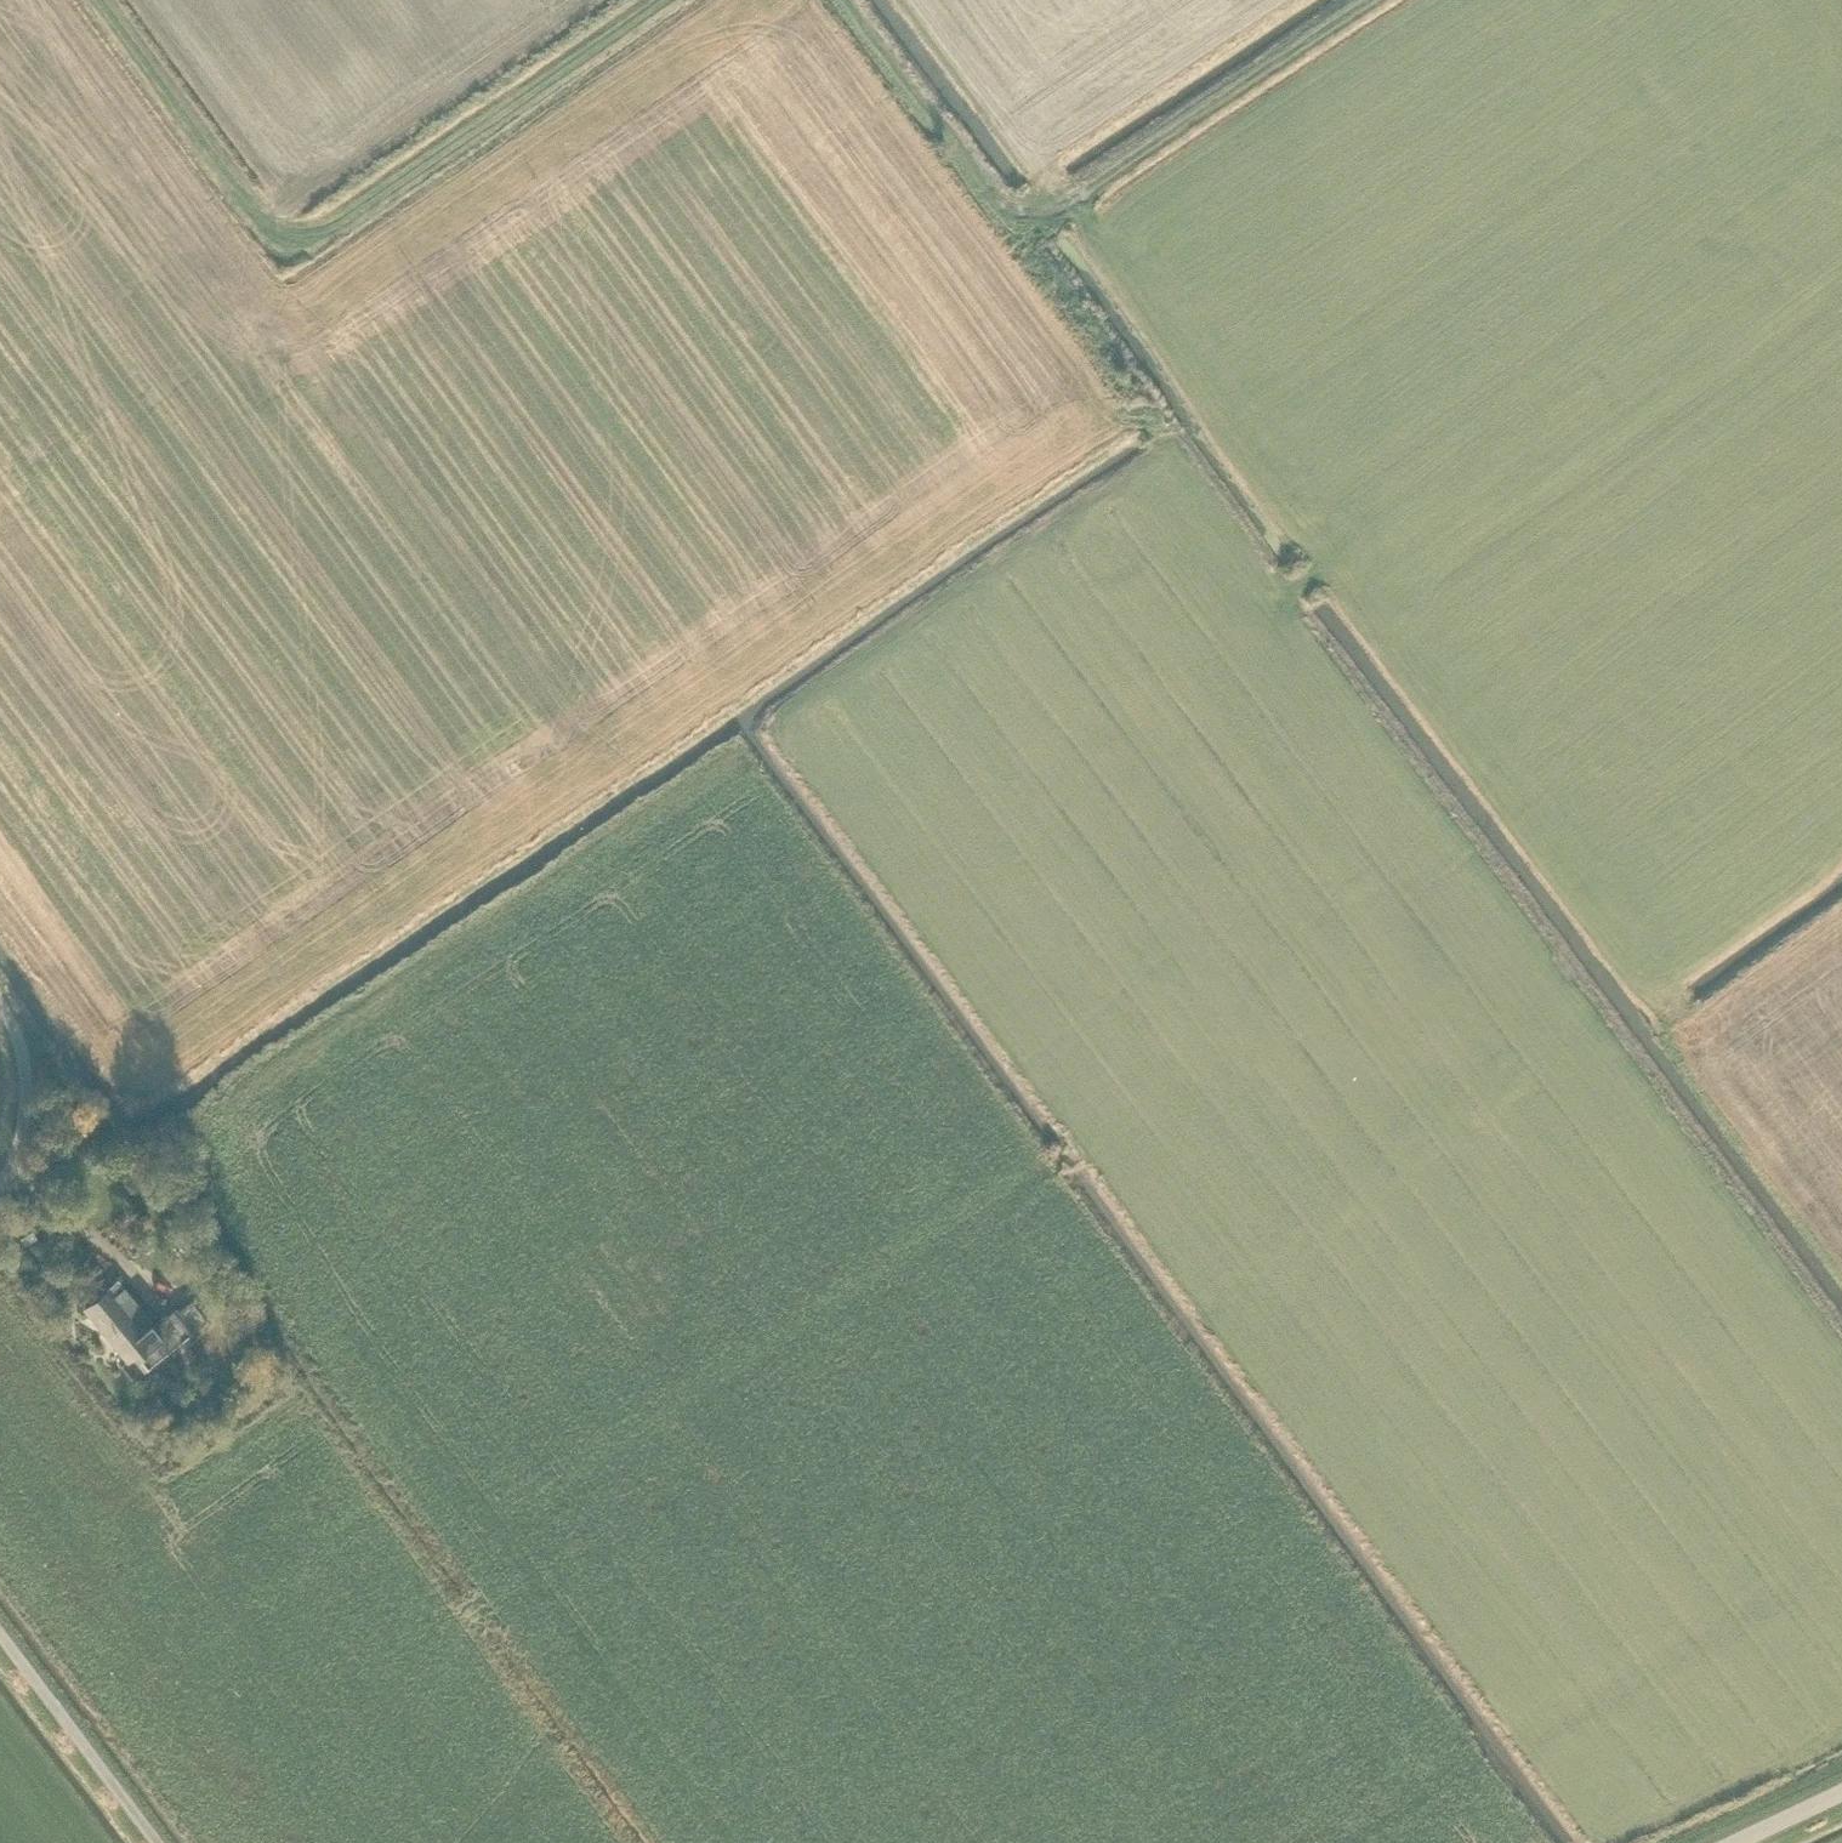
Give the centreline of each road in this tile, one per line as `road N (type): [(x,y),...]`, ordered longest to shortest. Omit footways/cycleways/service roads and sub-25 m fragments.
road 1 (track): [(663,0),(337,223),(294,233),(250,210),(96,0)]
road 2 (track): [(1374,0),(1086,192),(1028,212),(991,193),(848,0)]
road 3 (unclassified): [(158,1842),(0,1635)]
road 4 (unclassified): [(0,1181),(26,1099),(22,1056),(0,1000)]
road 5 (unclassified): [(1733,1842),(1841,1791)]

